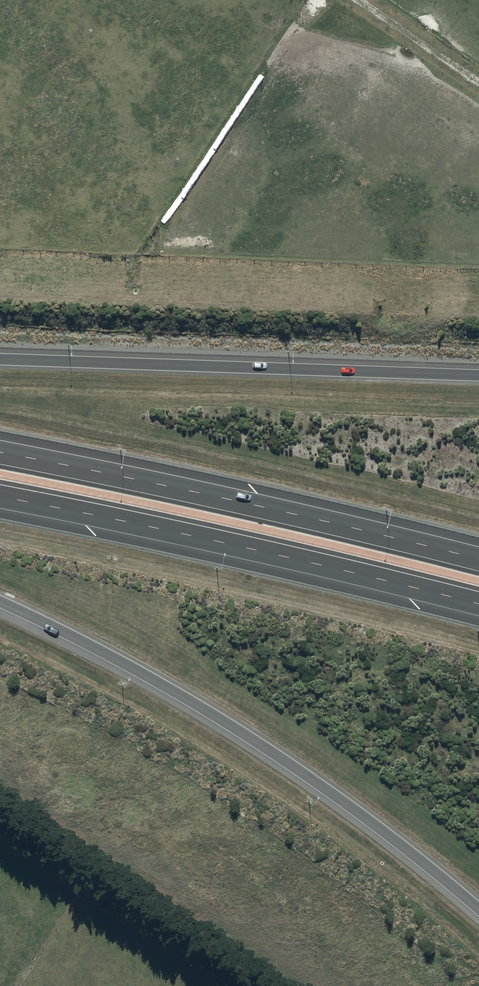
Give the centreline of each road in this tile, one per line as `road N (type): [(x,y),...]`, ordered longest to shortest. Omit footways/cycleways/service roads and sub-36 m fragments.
road 1 (motorway): [(478,909),(384,831),(222,720),(0,602)]
road 2 (motorway): [(478,604),(0,496)]
road 3 (motorway): [(0,452),(478,559)]
road 4 (motorway): [(0,358),(478,376)]

